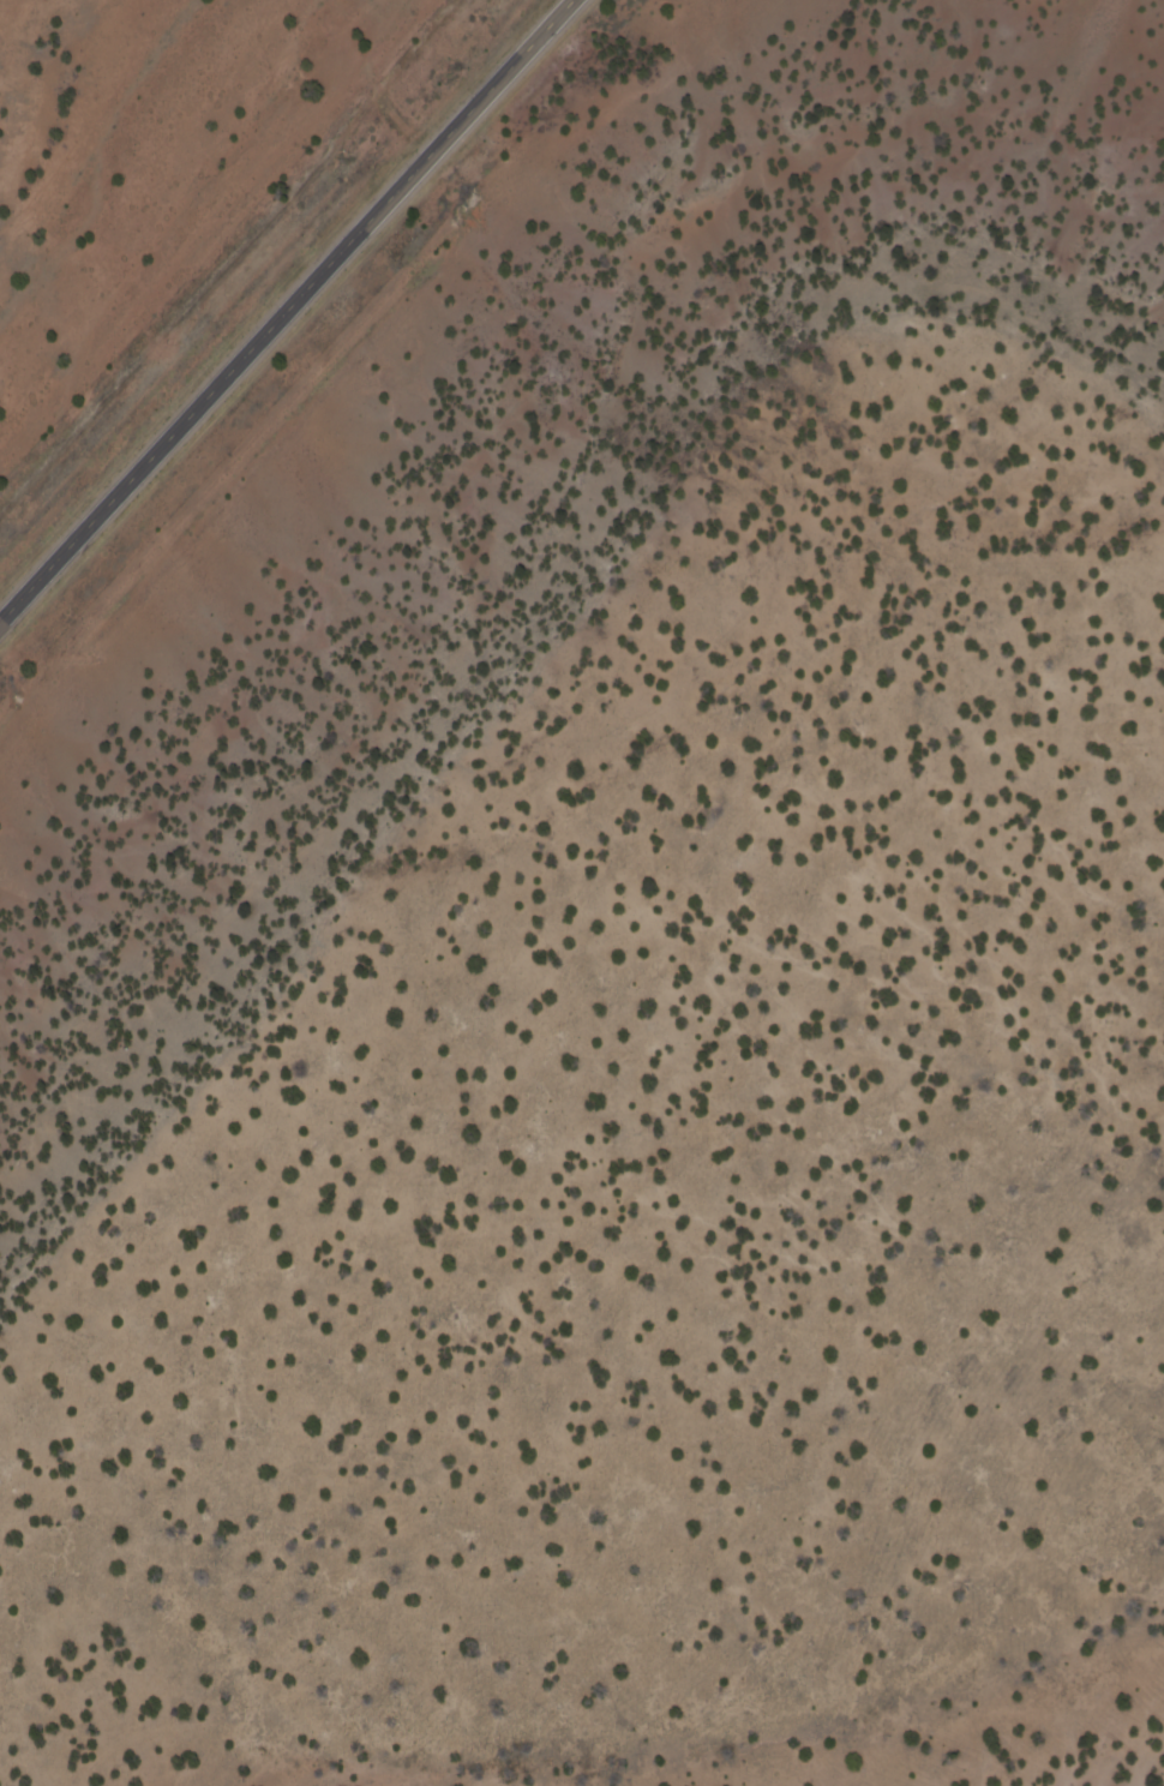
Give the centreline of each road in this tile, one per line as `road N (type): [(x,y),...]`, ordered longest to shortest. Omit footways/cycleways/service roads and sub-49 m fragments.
road 1 (primary): [(0,623),(573,0)]

